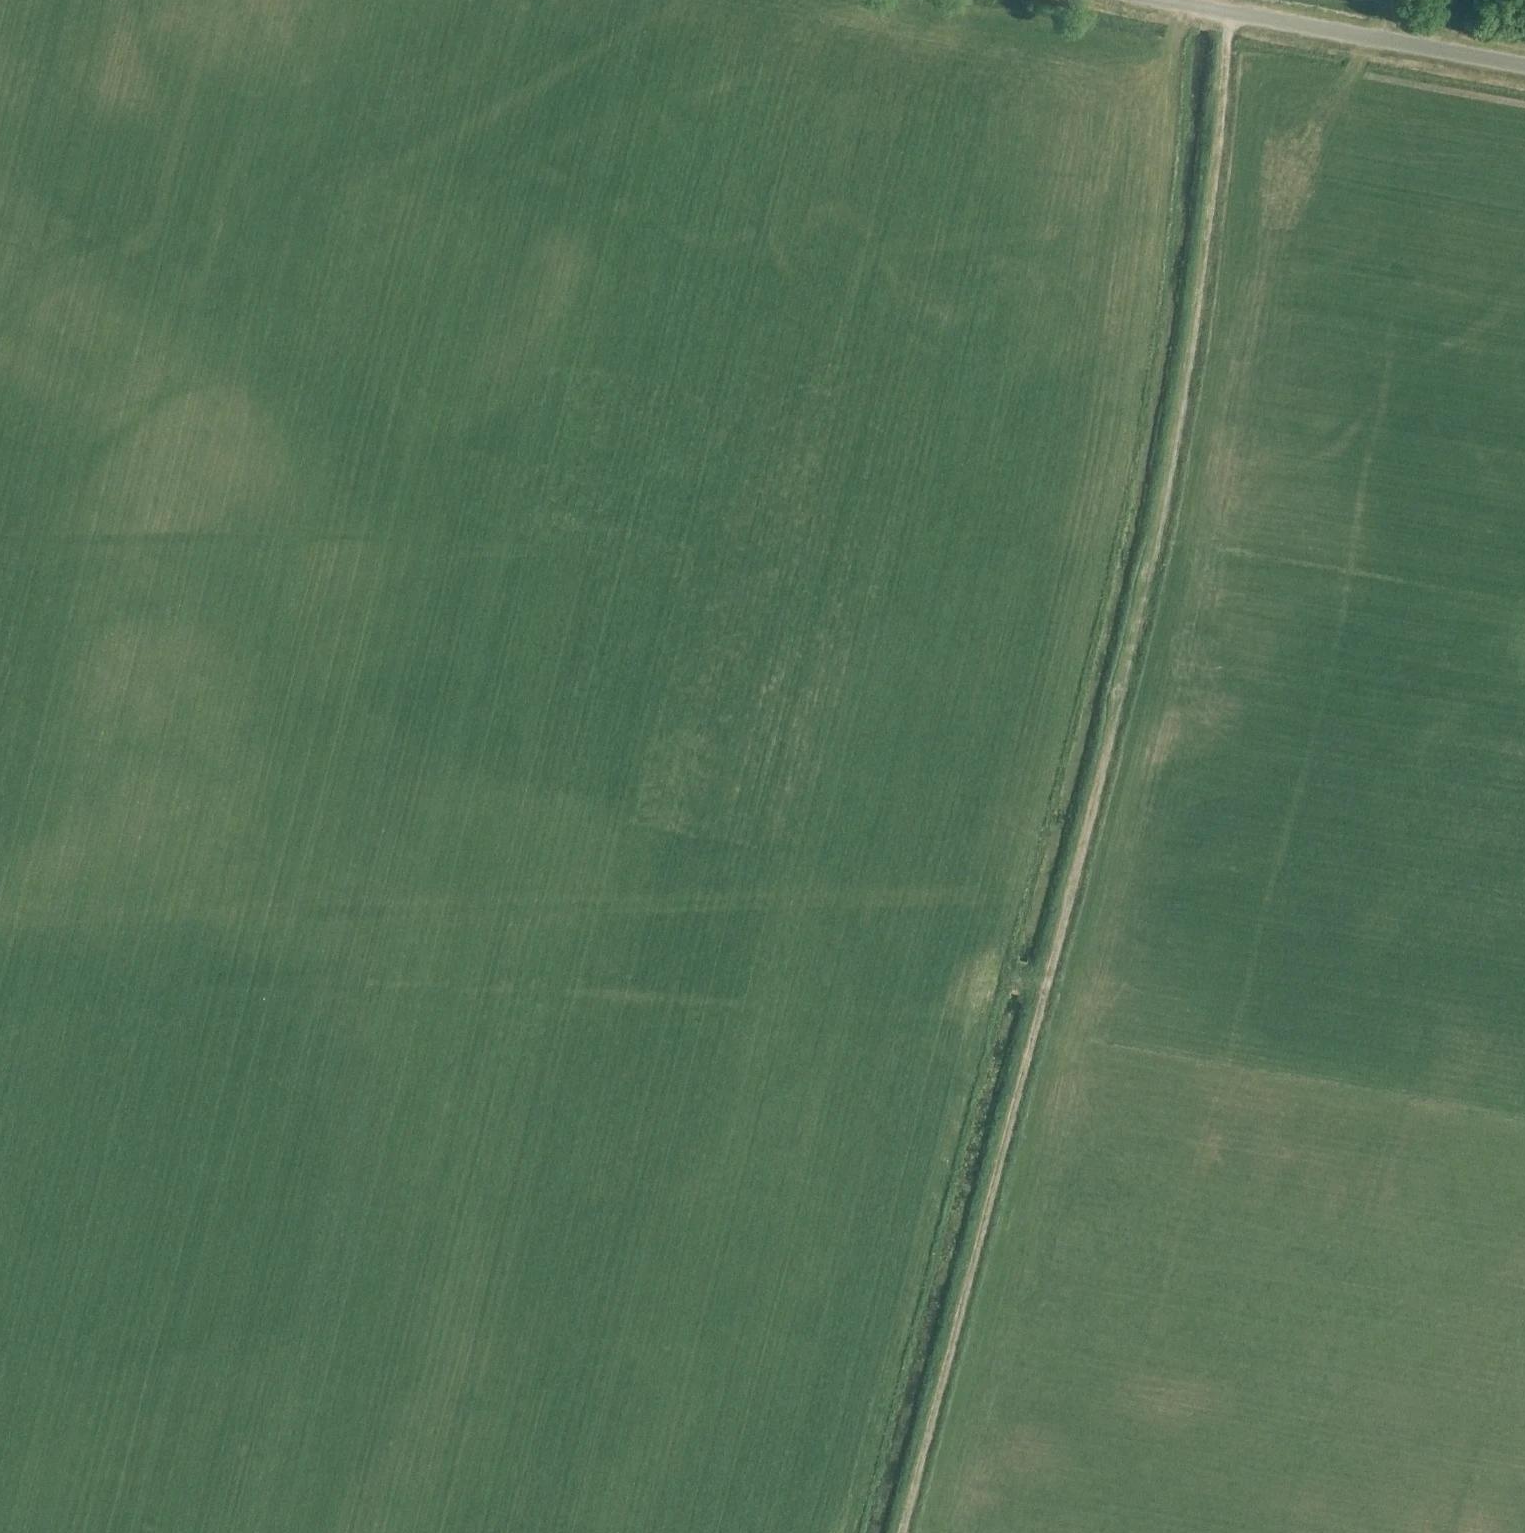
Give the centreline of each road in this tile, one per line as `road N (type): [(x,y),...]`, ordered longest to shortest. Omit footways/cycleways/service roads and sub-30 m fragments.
road 1 (track): [(1229,12),(1203,260),(1162,518),(903,1532)]
road 2 (unclassified): [(1524,65),(1160,0)]

